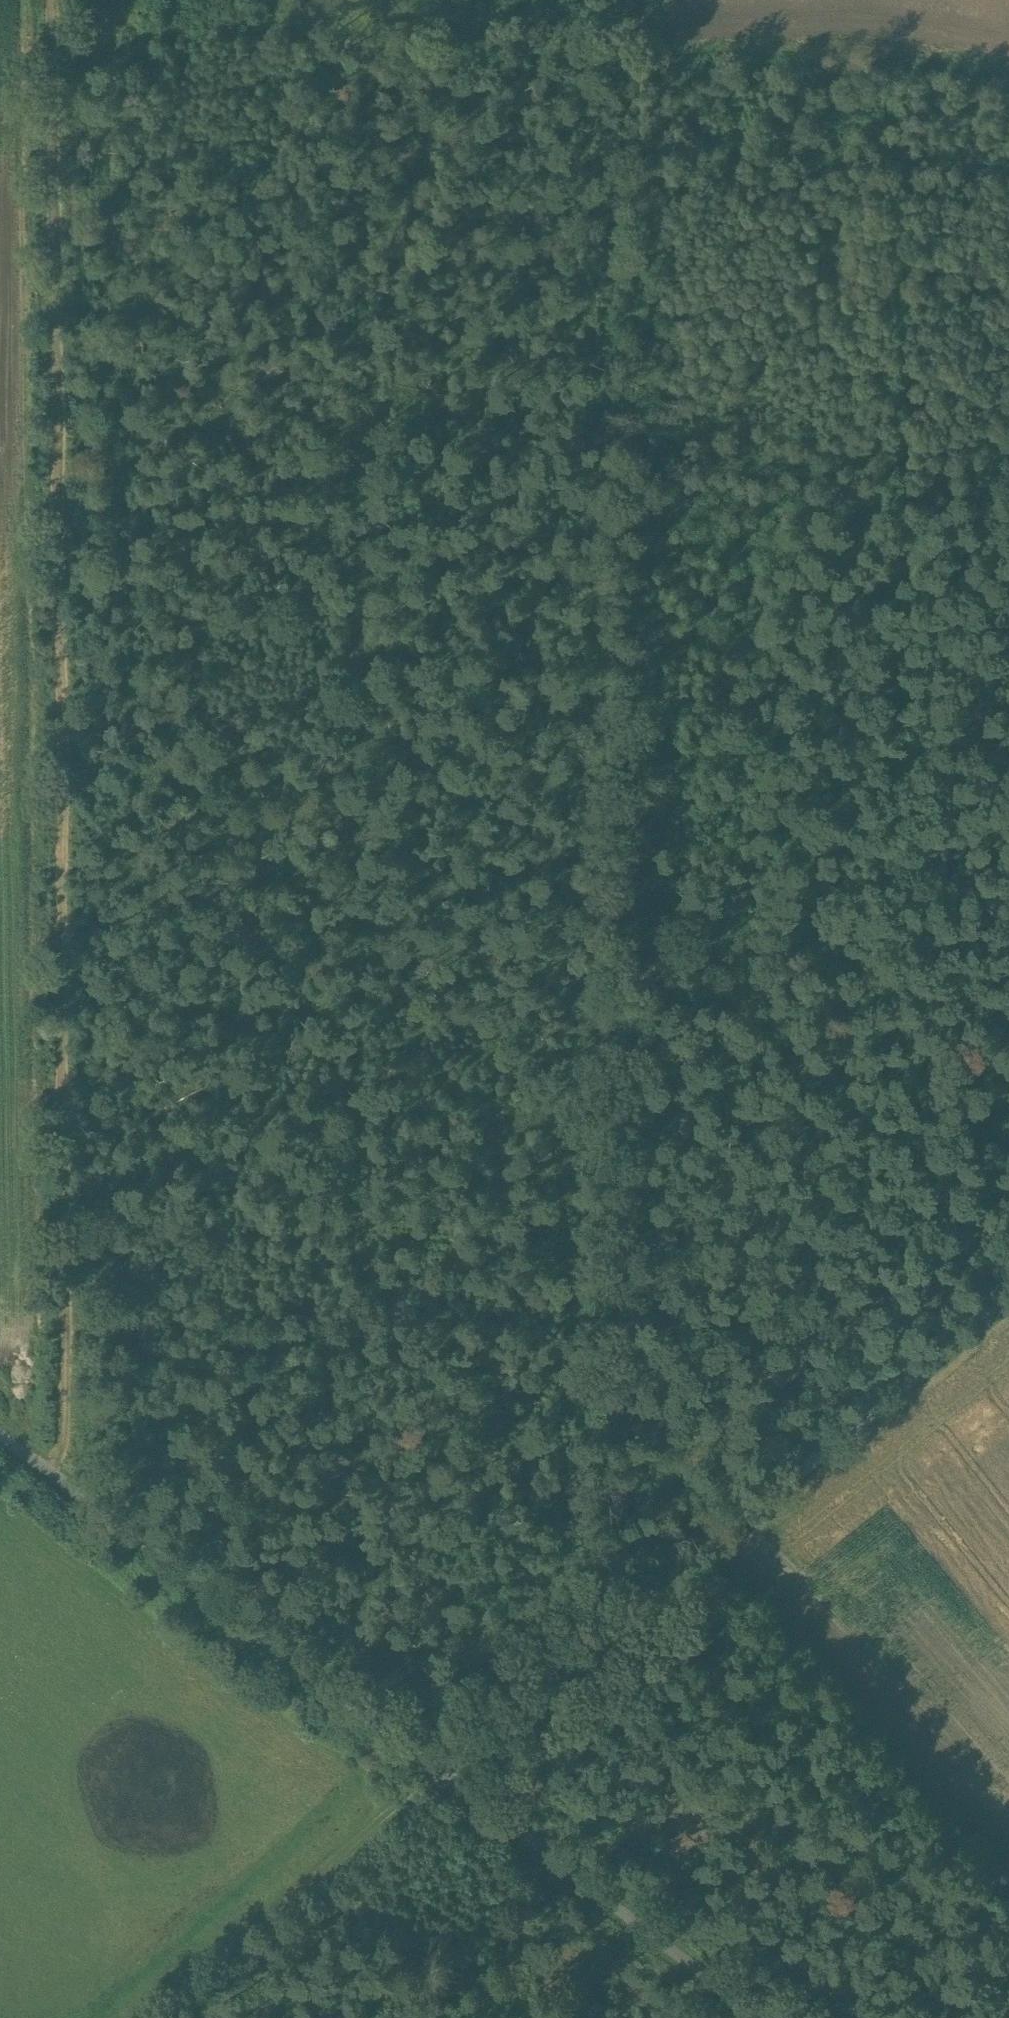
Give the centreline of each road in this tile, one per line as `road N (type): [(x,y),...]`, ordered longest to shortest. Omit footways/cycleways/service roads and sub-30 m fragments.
road 1 (track): [(48,0),(64,1450),(47,1472)]
road 2 (unclassified): [(1008,1301),(439,1772)]
road 3 (unclassified): [(439,1772),(0,1436)]
road 4 (unclassified): [(763,2017),(439,1772)]
road 5 (track): [(439,1772),(142,2017)]

